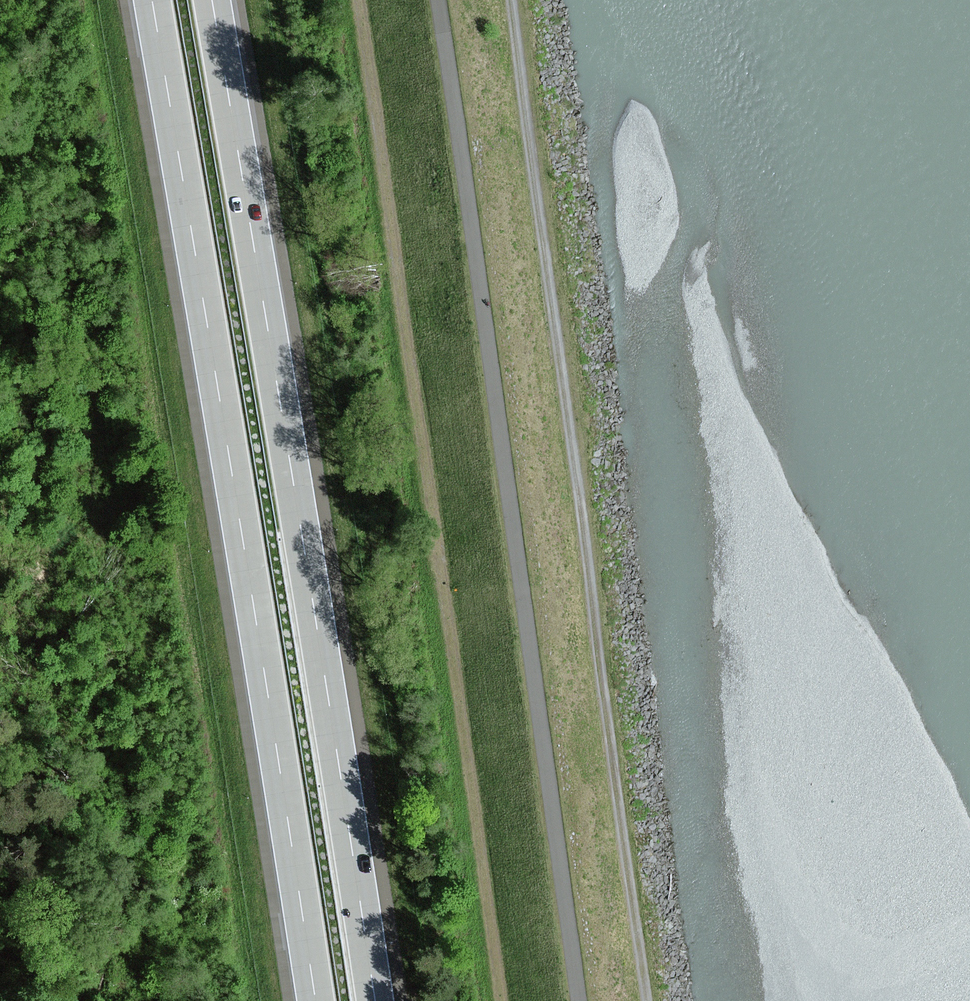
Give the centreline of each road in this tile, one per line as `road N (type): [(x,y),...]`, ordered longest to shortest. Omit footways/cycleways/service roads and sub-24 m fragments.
road 1 (motorway): [(152,0),(315,1000)]
road 2 (motorway): [(373,1000),(210,0)]
road 3 (track): [(501,1000),(350,0)]
road 4 (track): [(654,1000),(505,0)]
road 5 (track): [(439,0),(579,1000)]

